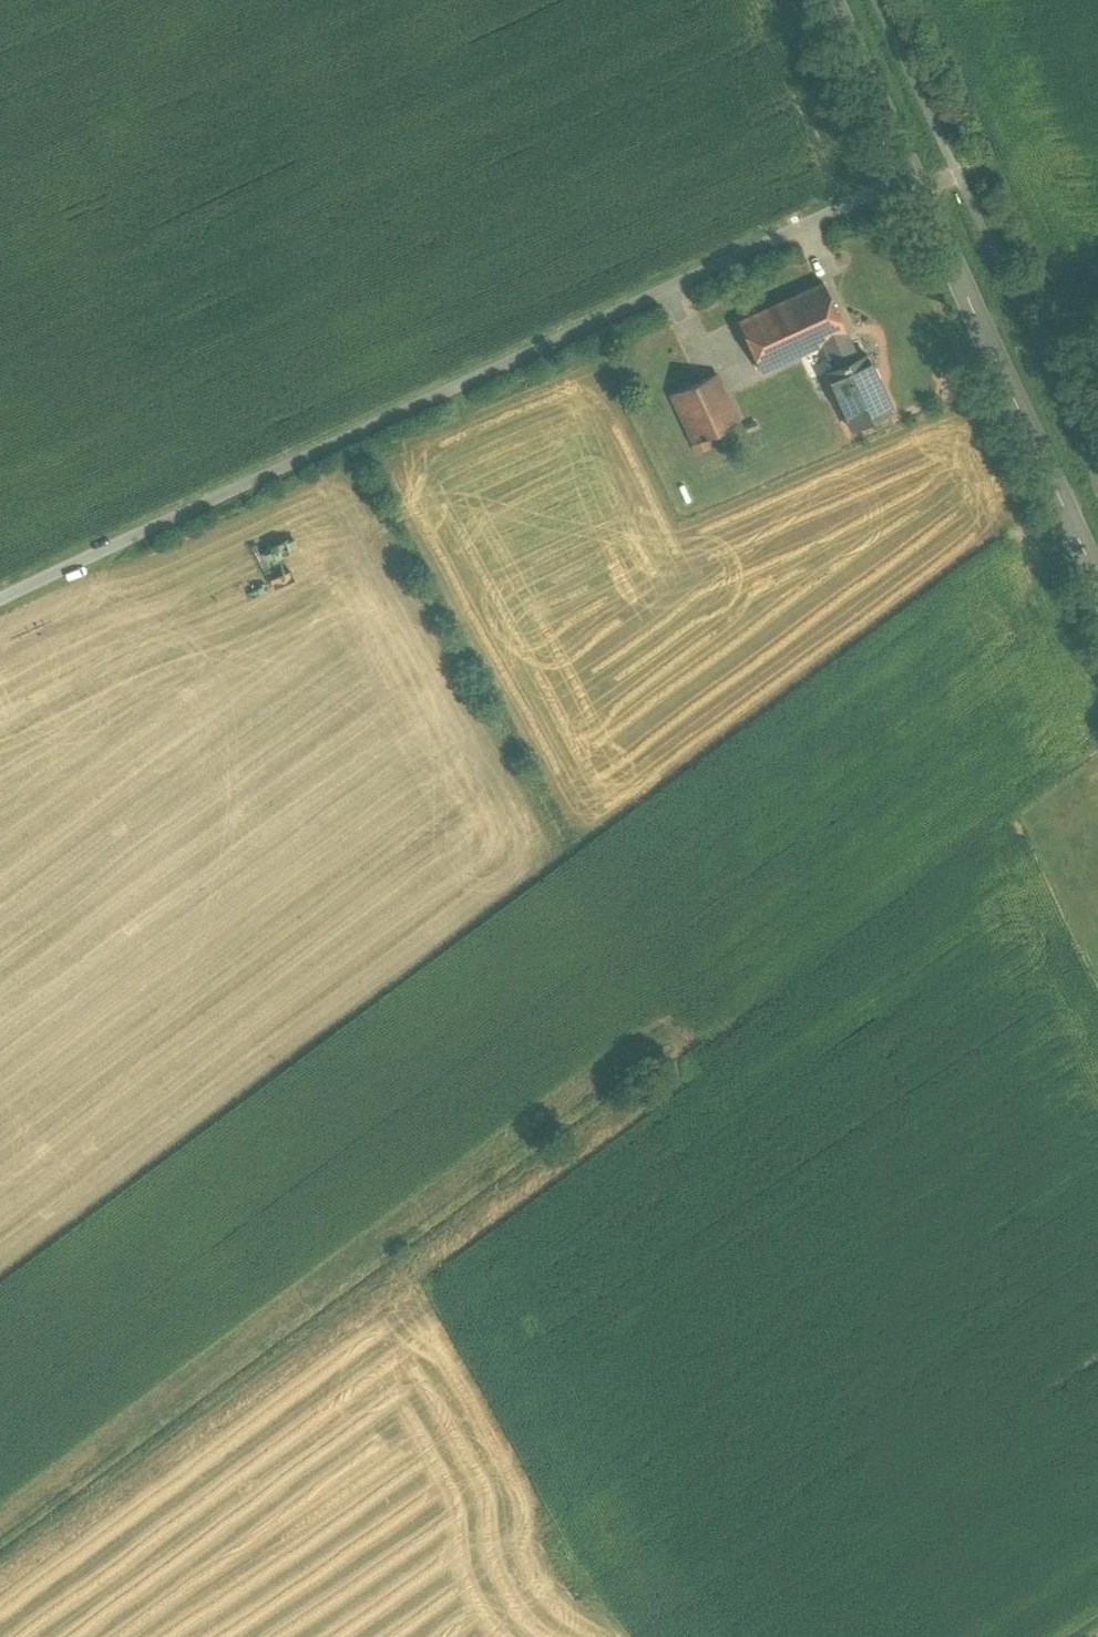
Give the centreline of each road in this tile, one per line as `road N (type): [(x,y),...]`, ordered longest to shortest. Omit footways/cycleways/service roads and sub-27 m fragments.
road 1 (unclassified): [(0,599),(916,181)]
road 2 (tertiary): [(1097,580),(916,181)]
road 3 (tertiary): [(916,181),(832,0)]

